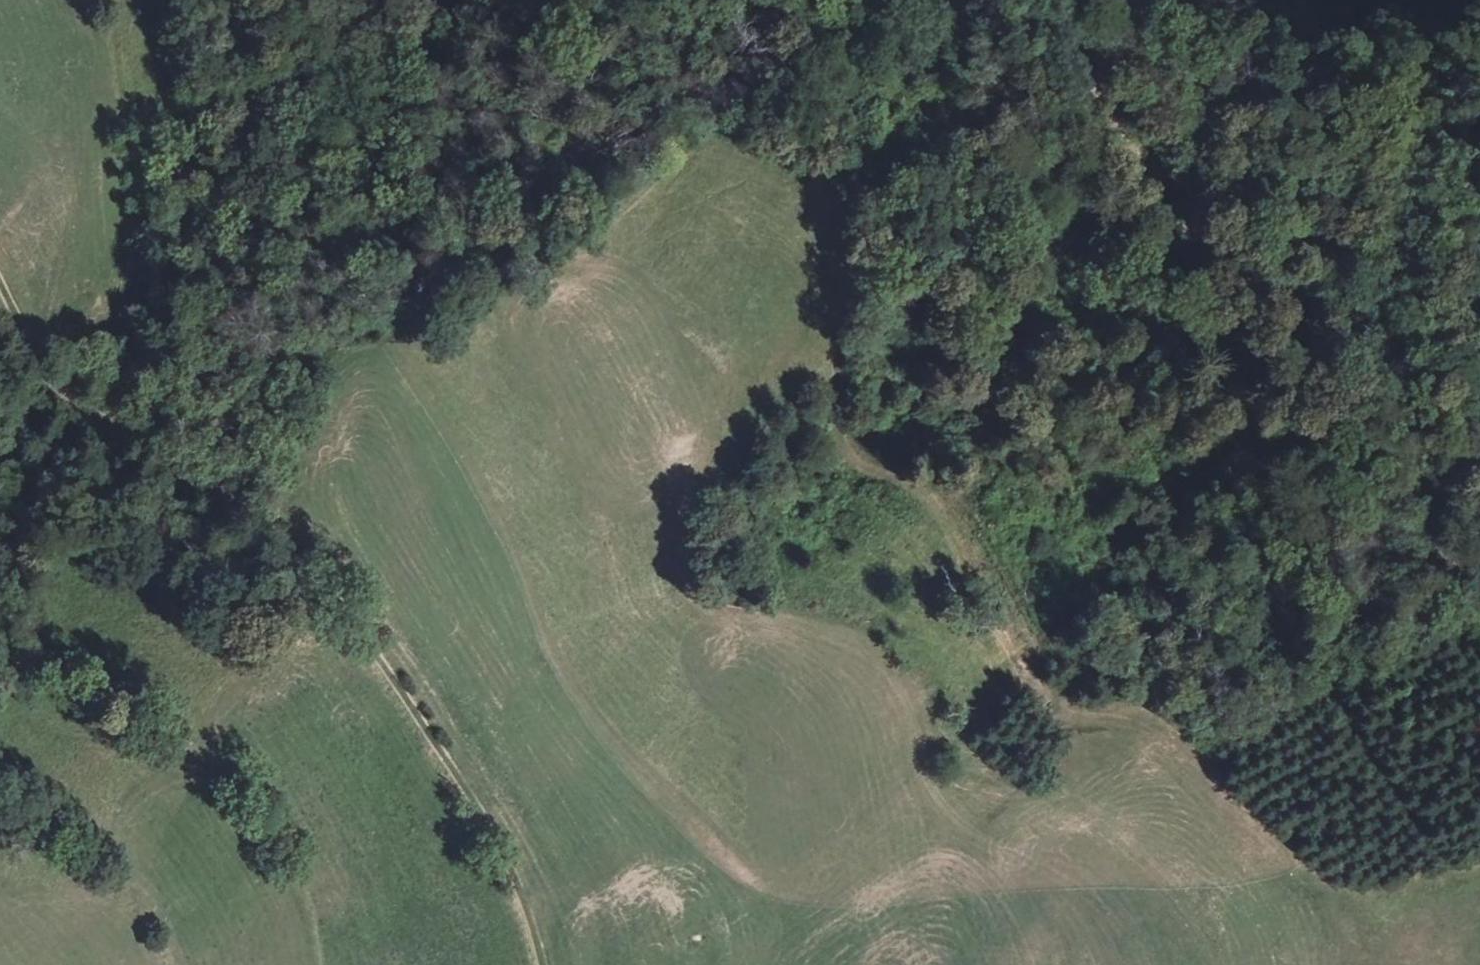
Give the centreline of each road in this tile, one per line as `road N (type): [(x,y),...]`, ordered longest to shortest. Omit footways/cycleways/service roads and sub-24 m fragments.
road 1 (track): [(0,287),(37,362),(78,400),(262,523),(373,654),(500,847),(540,964)]
road 2 (track): [(981,0),(1038,28),(1086,73),(1125,130),(1160,214),(1191,261),(1250,293),(1323,310),(1378,343),(1479,433)]
road 3 (track): [(1378,343),(1433,536),(1479,609)]

